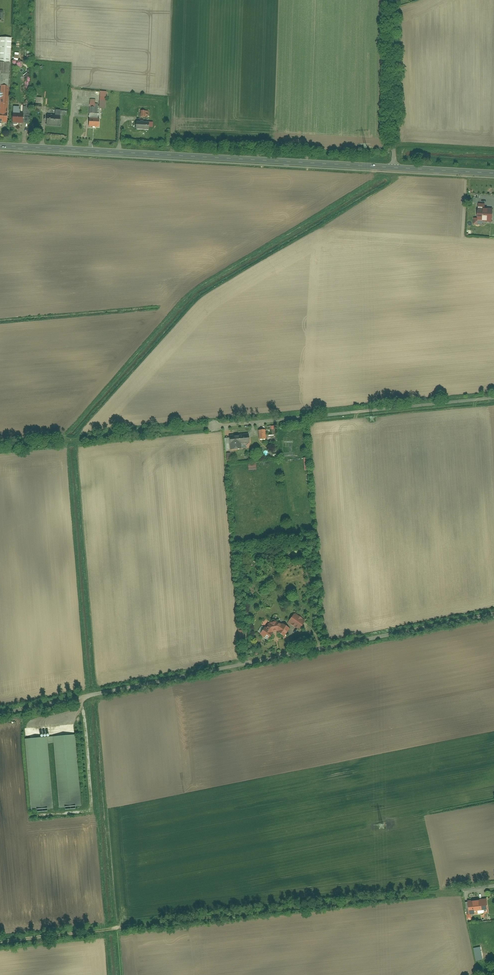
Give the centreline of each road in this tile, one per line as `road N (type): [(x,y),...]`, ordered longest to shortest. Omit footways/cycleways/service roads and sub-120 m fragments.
road 1 (unclassified): [(0,711),(493,612)]
road 2 (residential): [(493,397),(0,444)]
road 3 (tertiary): [(0,145),(394,168)]
road 4 (residential): [(392,0),(394,168)]

